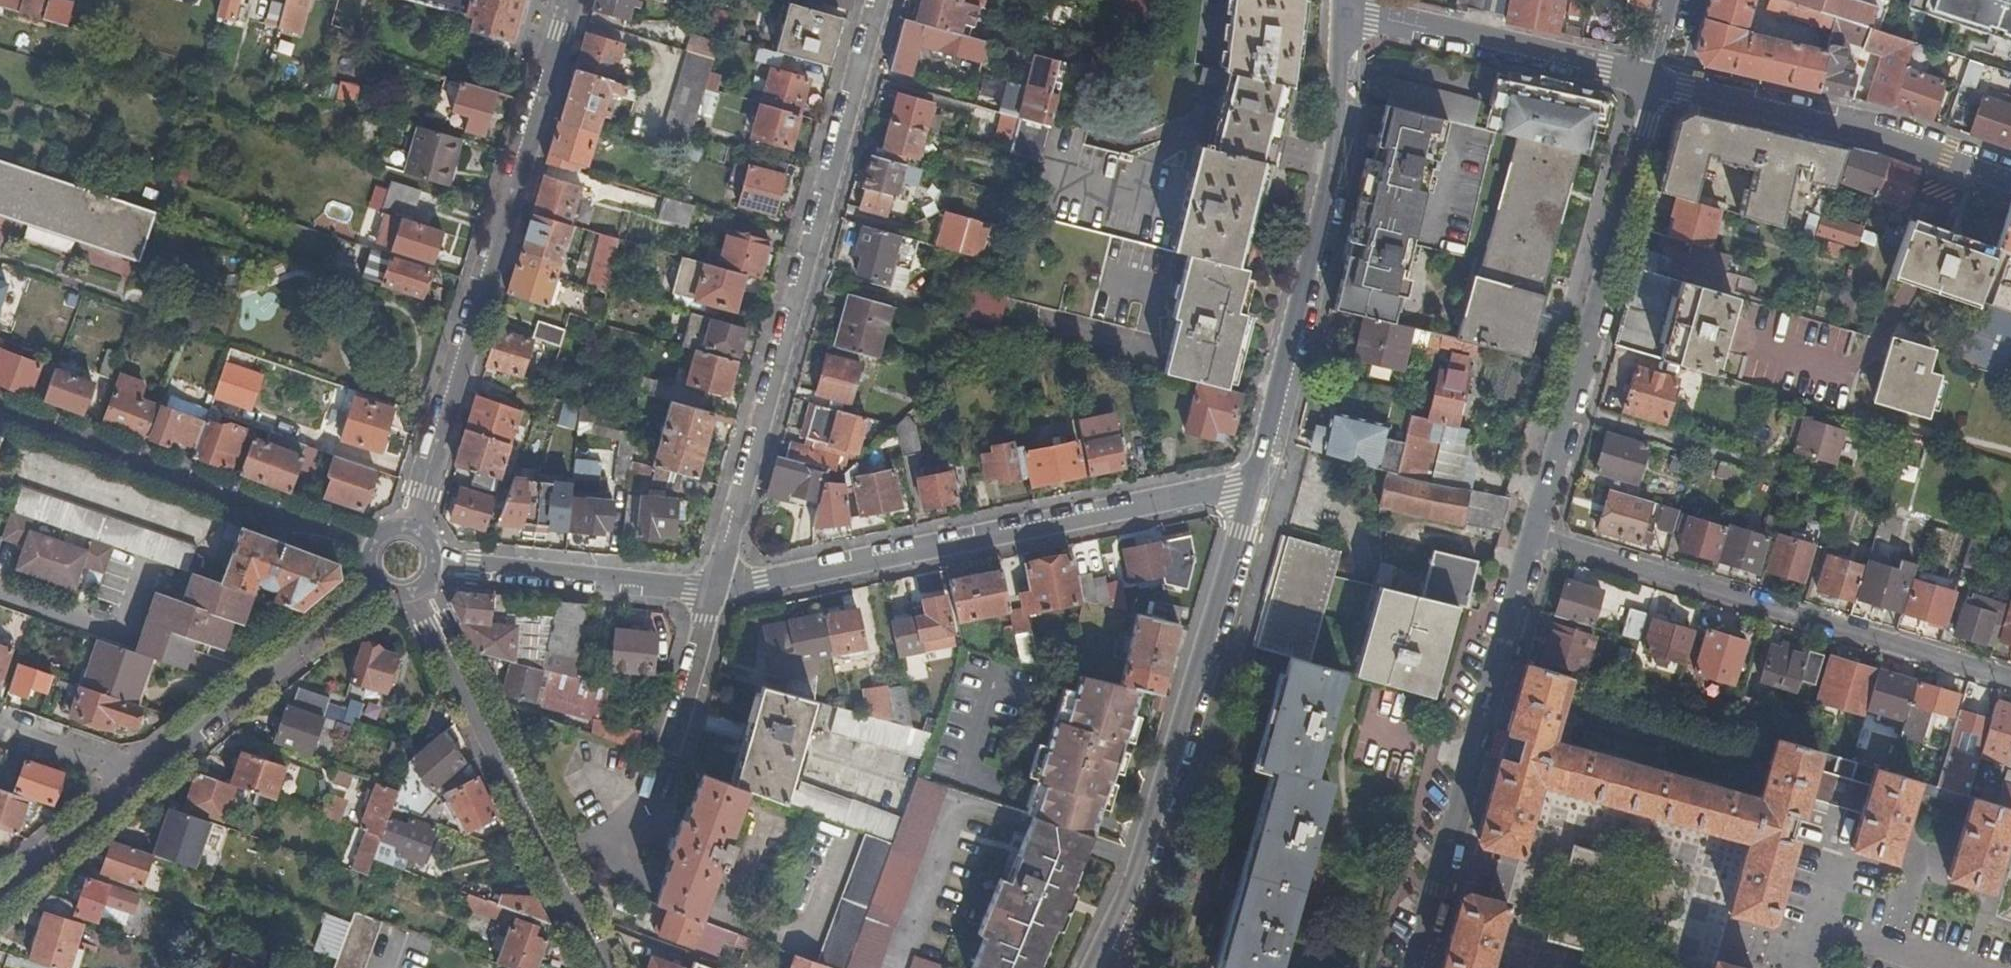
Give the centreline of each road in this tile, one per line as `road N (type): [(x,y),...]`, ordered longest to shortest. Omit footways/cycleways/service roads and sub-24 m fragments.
road 1 (residential): [(878,0),(717,586)]
road 2 (residential): [(404,561),(573,0)]
road 3 (residential): [(1255,476),(717,586)]
road 4 (tertiary): [(1255,476),(1143,856),(1092,967)]
road 5 (residential): [(1530,535),(2010,678)]
road 6 (tertiary): [(1342,12),(1336,140),(1255,476)]
road 7 (tertiary): [(1646,79),(1642,120),(1530,535)]
road 8 (residential): [(404,561),(604,967)]
road 9 (residential): [(0,409),(404,561)]
road 10 (tertiary): [(1646,79),(1862,127),(2010,179)]
road 11 (tertiary): [(1530,535),(1438,861)]
road 12 (residential): [(404,561),(142,771)]
road 13 (residential): [(1532,882),(1552,814),(1724,864),(1704,930)]
road 14 (residential): [(717,586),(404,561)]
road 15 (tertiary): [(1342,12),(1646,79)]
road 16 (residential): [(142,771),(0,891)]
road 17 (residential): [(717,586),(670,751)]
road 18 (residential): [(0,722),(142,771)]
road 19 (residential): [(1556,967),(1511,955),(1532,882)]

